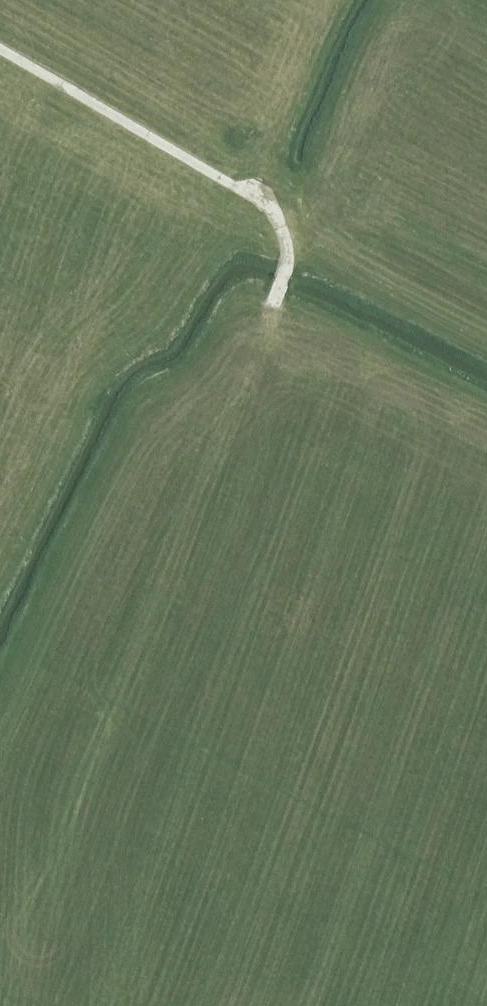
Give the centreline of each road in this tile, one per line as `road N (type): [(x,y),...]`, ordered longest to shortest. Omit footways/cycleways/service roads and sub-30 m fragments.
road 1 (track): [(0,49),(263,202),(287,253),(273,305)]

